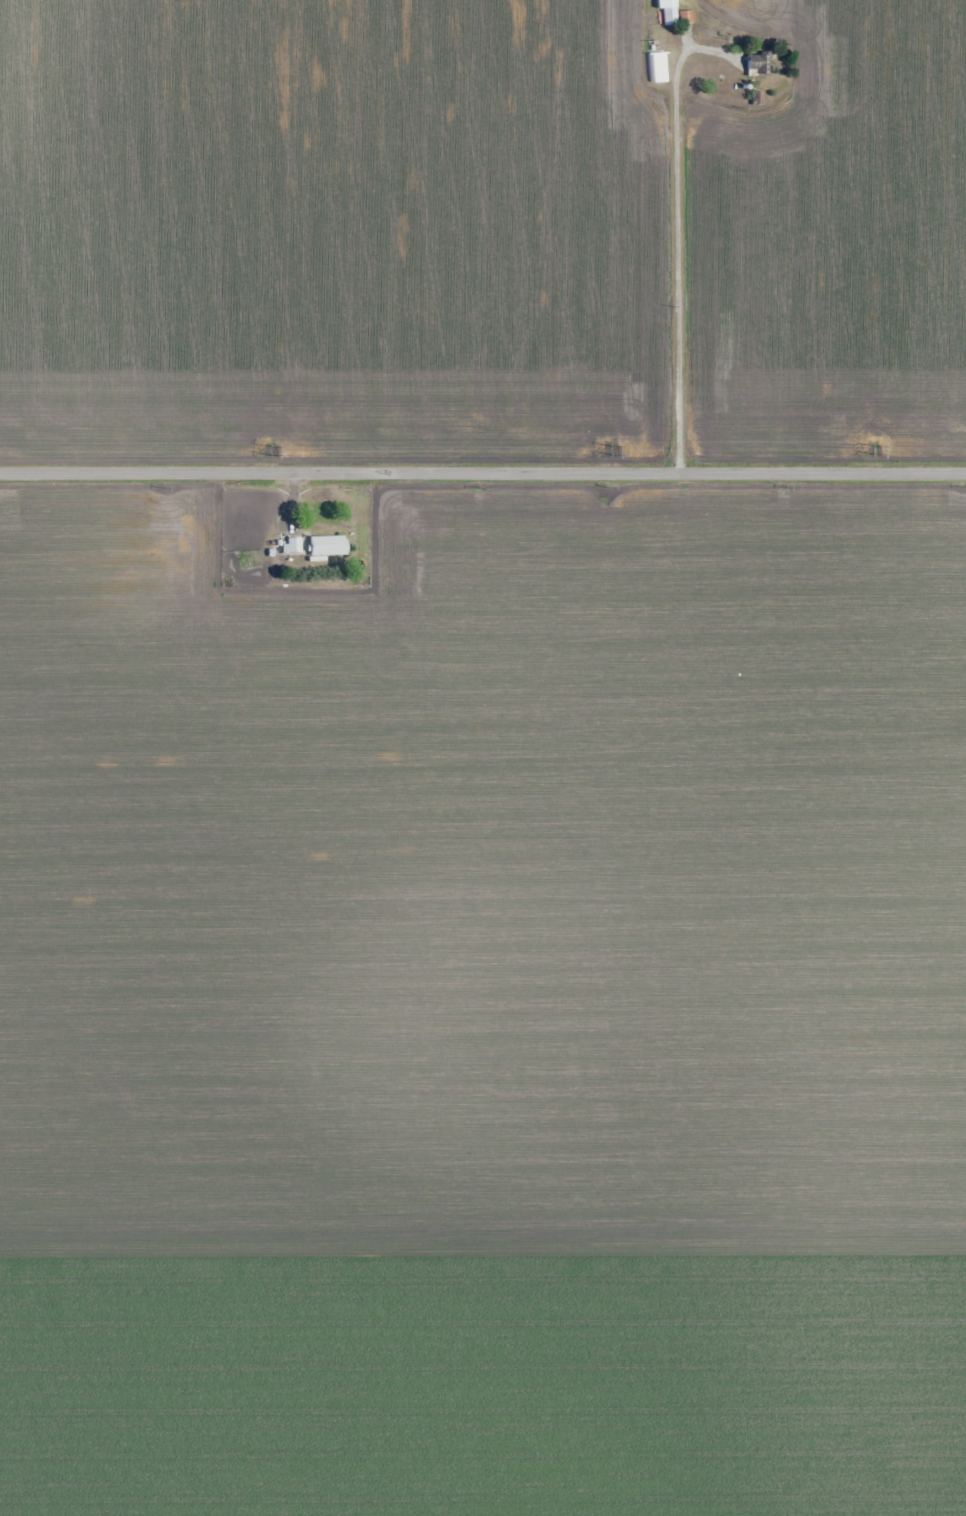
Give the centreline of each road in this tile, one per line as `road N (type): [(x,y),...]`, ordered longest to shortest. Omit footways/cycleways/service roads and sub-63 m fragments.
road 1 (residential): [(965,474),(0,474)]

